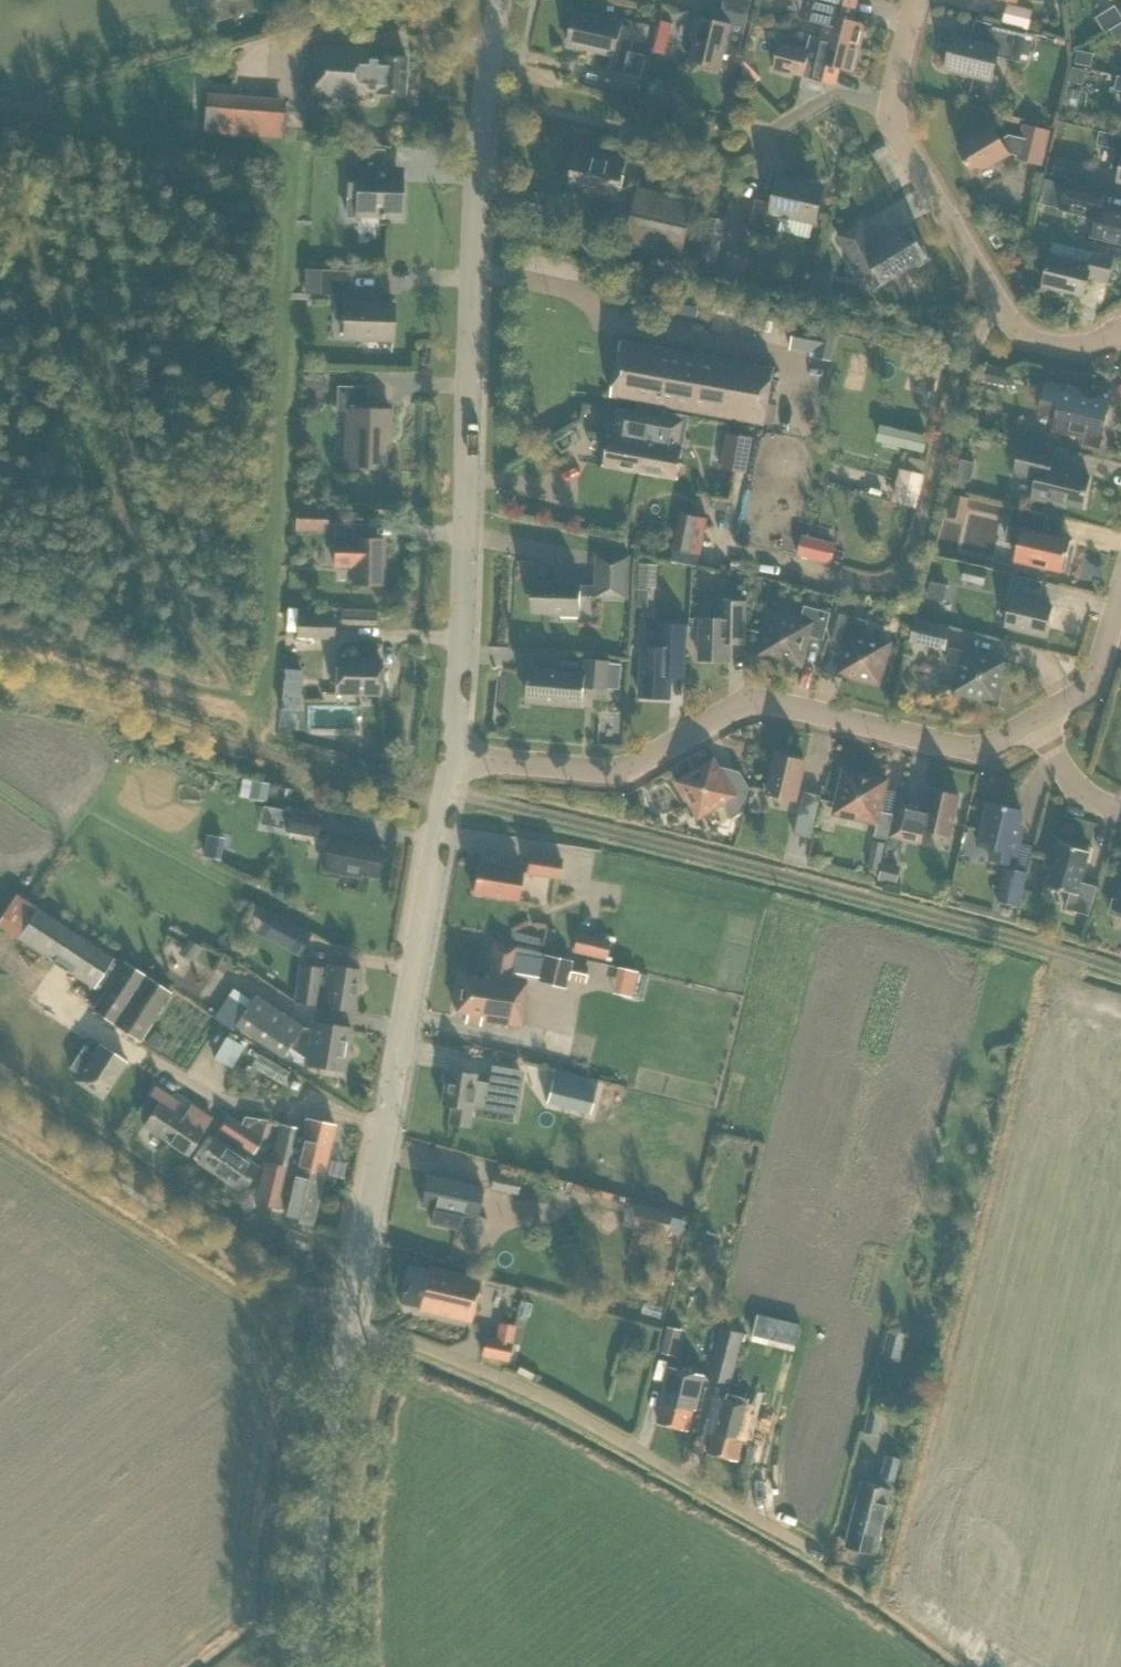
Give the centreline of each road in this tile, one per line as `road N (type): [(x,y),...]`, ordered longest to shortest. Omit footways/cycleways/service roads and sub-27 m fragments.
road 1 (tertiary): [(456,760),(481,145),(500,0)]
road 2 (track): [(1120,972),(449,791)]
road 3 (residential): [(1036,721),(966,751),(762,703),(736,708),(632,769),(608,773),(456,760)]
road 4 (residential): [(822,1555),(483,1370),(417,1344),(346,1332)]
road 5 (track): [(440,802),(264,764),(130,717),(0,691)]
road 6 (residential): [(384,1129),(316,1112),(221,1106),(42,988)]
road 7 (tertiary): [(384,1129),(434,831),(456,760)]
road 8 (residential): [(890,108),(899,147),(1027,336),(1089,346),(1120,330)]
road 9 (tertiary): [(314,1666),(316,1542),(346,1332)]
road 10 (tertiary): [(346,1332),(384,1129)]
road 11 (residential): [(1120,605),(1094,683),(1036,721)]
road 12 (residential): [(755,146),(838,100),(890,108)]
road 13 (residential): [(1120,809),(1080,790),(1036,721)]

